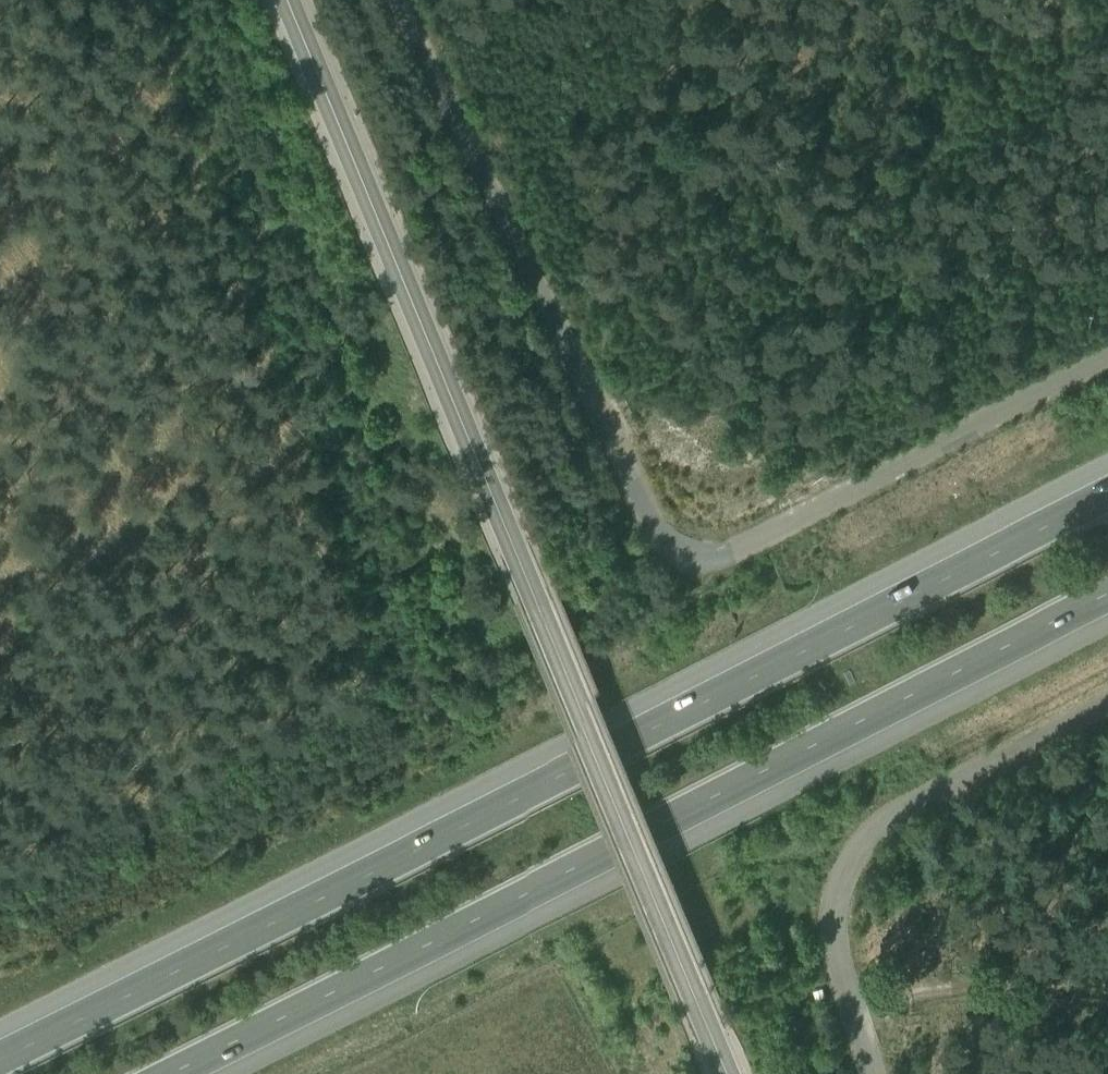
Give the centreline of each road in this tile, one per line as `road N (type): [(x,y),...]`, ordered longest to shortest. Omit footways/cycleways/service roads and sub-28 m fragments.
road 1 (motorway): [(1107,487),(0,1052)]
road 2 (tertiary): [(288,0),(733,1073)]
road 3 (unclassified): [(1107,350),(723,554),(690,555),(664,540),(396,0)]
road 4 (motorway): [(160,1073),(1107,591)]
road 5 (track): [(1107,1031),(855,1006)]

